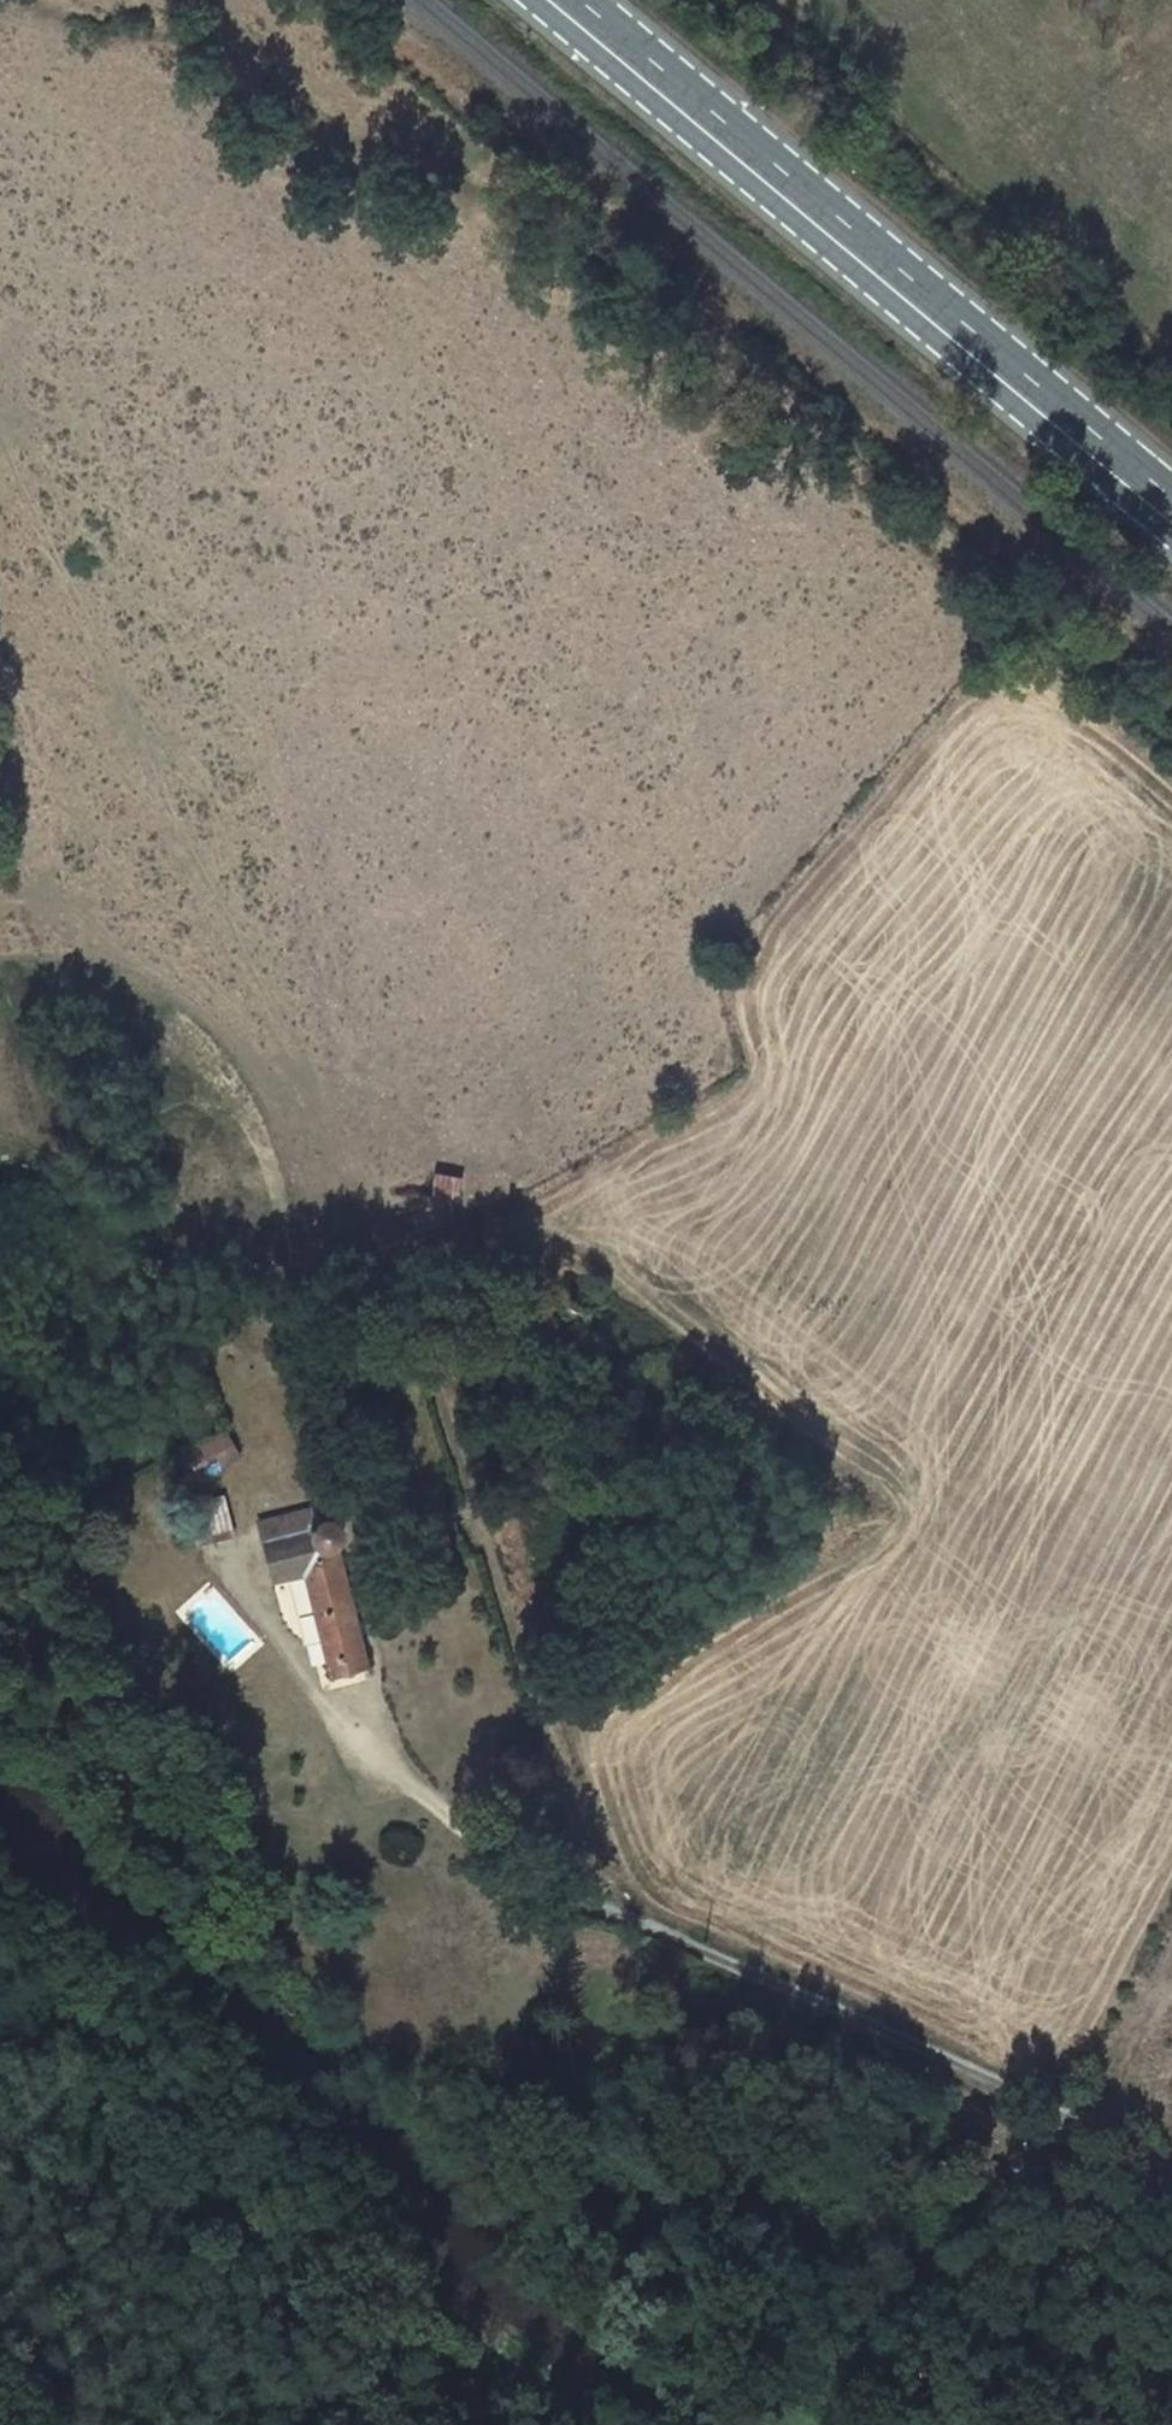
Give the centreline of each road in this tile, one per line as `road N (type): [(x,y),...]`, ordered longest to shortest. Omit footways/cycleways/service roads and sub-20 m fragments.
road 1 (unclassified): [(395,1774),(504,1866),(1113,2141),(1171,2190)]
road 2 (primary): [(567,0),(1171,509)]

